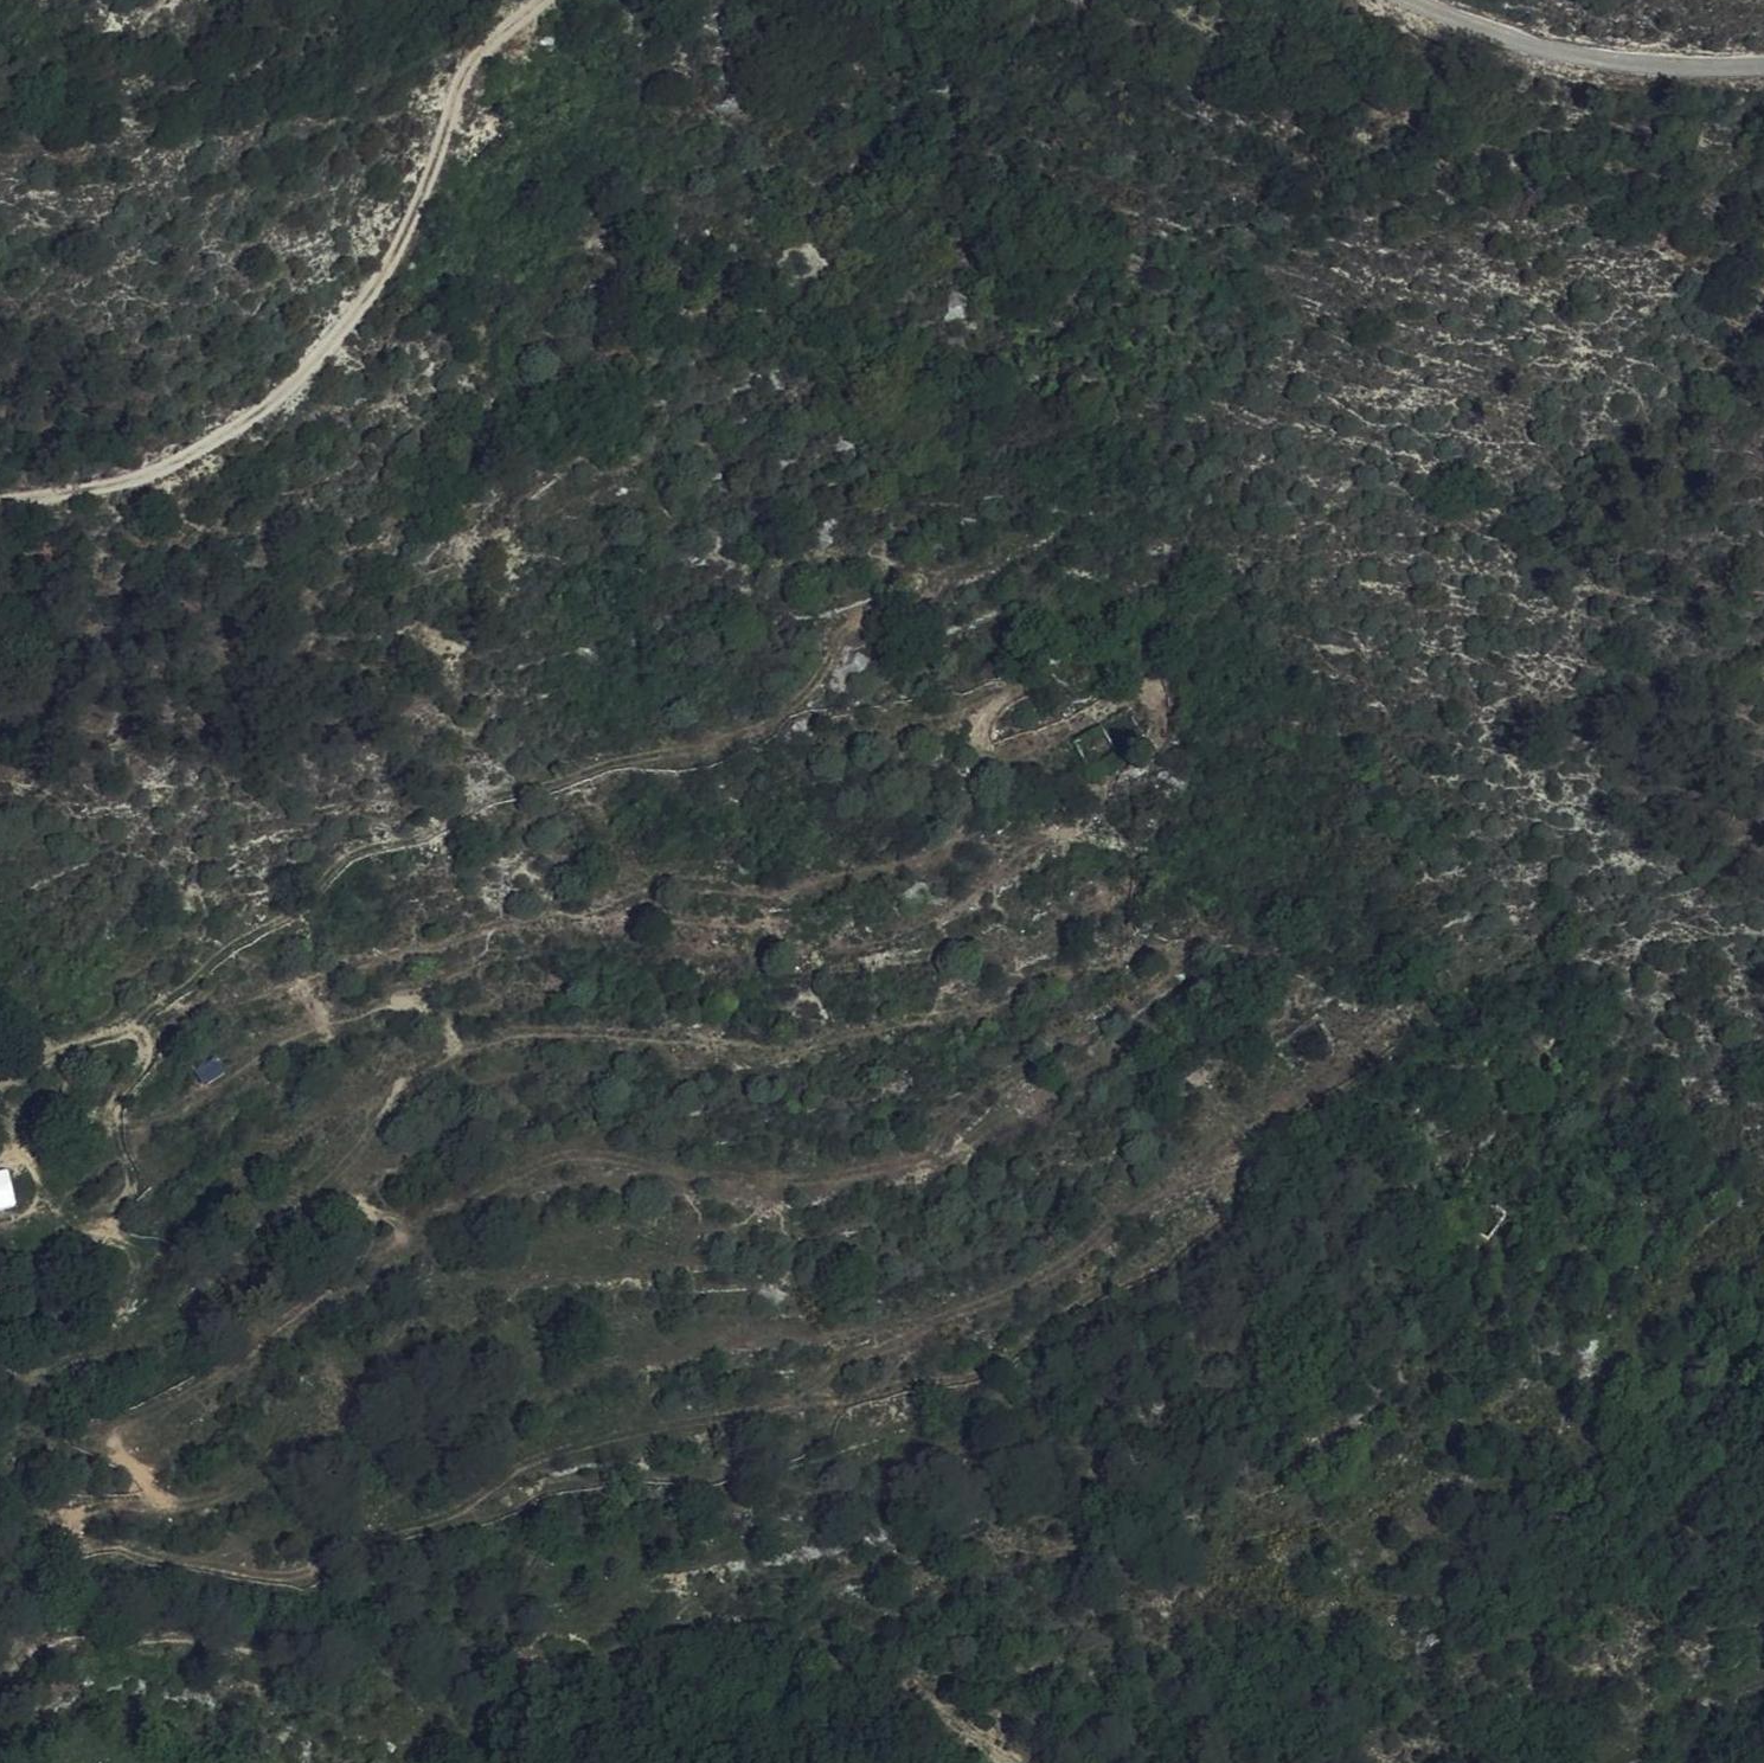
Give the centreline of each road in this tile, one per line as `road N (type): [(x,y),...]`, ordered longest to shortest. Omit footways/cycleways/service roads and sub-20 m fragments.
road 1 (track): [(531,0),(460,86),(406,242),(296,383),(177,464),(90,490),(0,498)]
road 2 (tertiary): [(1408,0),(1534,49),(1640,65),(1763,65)]

